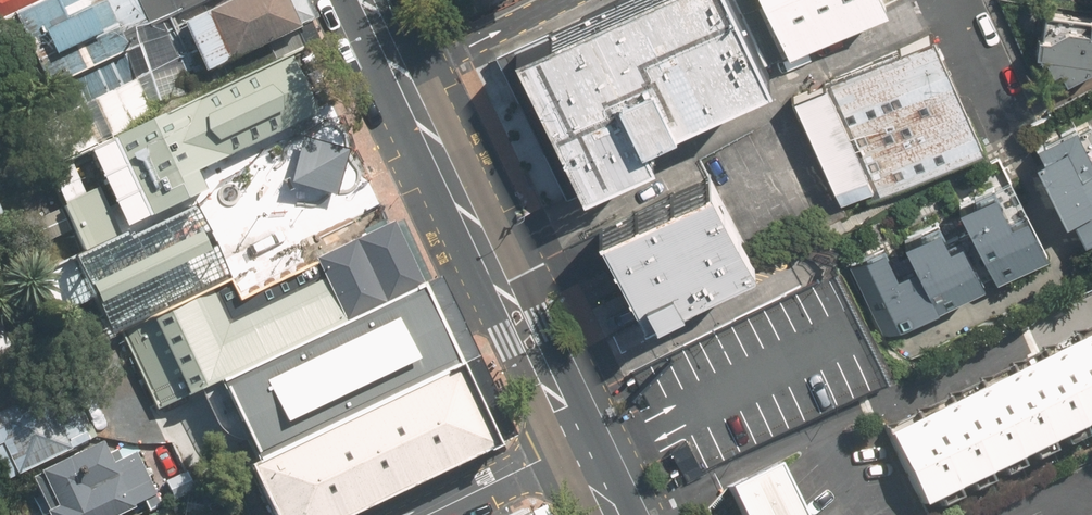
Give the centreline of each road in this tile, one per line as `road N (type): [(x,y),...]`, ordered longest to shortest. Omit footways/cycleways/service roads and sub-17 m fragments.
road 1 (secondary): [(402,79),(579,451)]
road 2 (residential): [(402,79),(563,0)]
road 3 (residential): [(428,514),(540,461),(579,451)]
road 4 (residential): [(953,0),(1007,111)]

